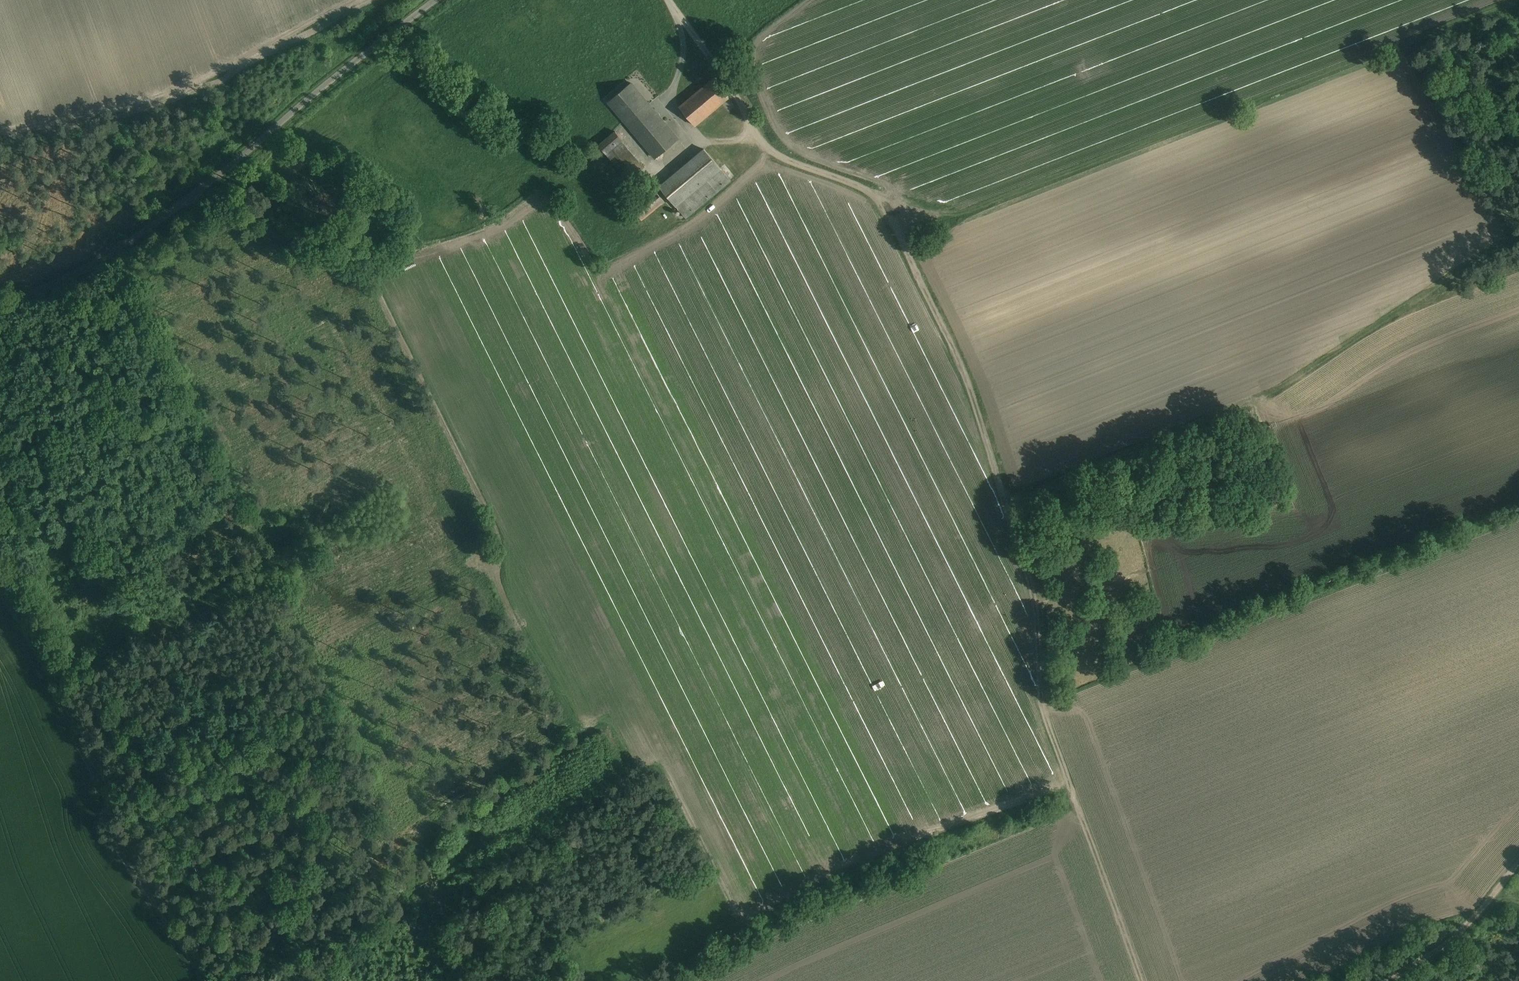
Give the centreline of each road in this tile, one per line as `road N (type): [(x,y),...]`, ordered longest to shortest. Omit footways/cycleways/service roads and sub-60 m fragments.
road 1 (track): [(1138,980),(1042,703),(1037,598),(956,346),(882,197),(778,154),(754,133),(707,49),(678,21)]
road 2 (track): [(882,197),(963,212),(1516,0)]
road 3 (unclassified): [(0,305),(109,264),(436,0)]
road 4 (track): [(0,581),(208,980)]
road 5 (track): [(1389,980),(1452,936),(1518,866)]

